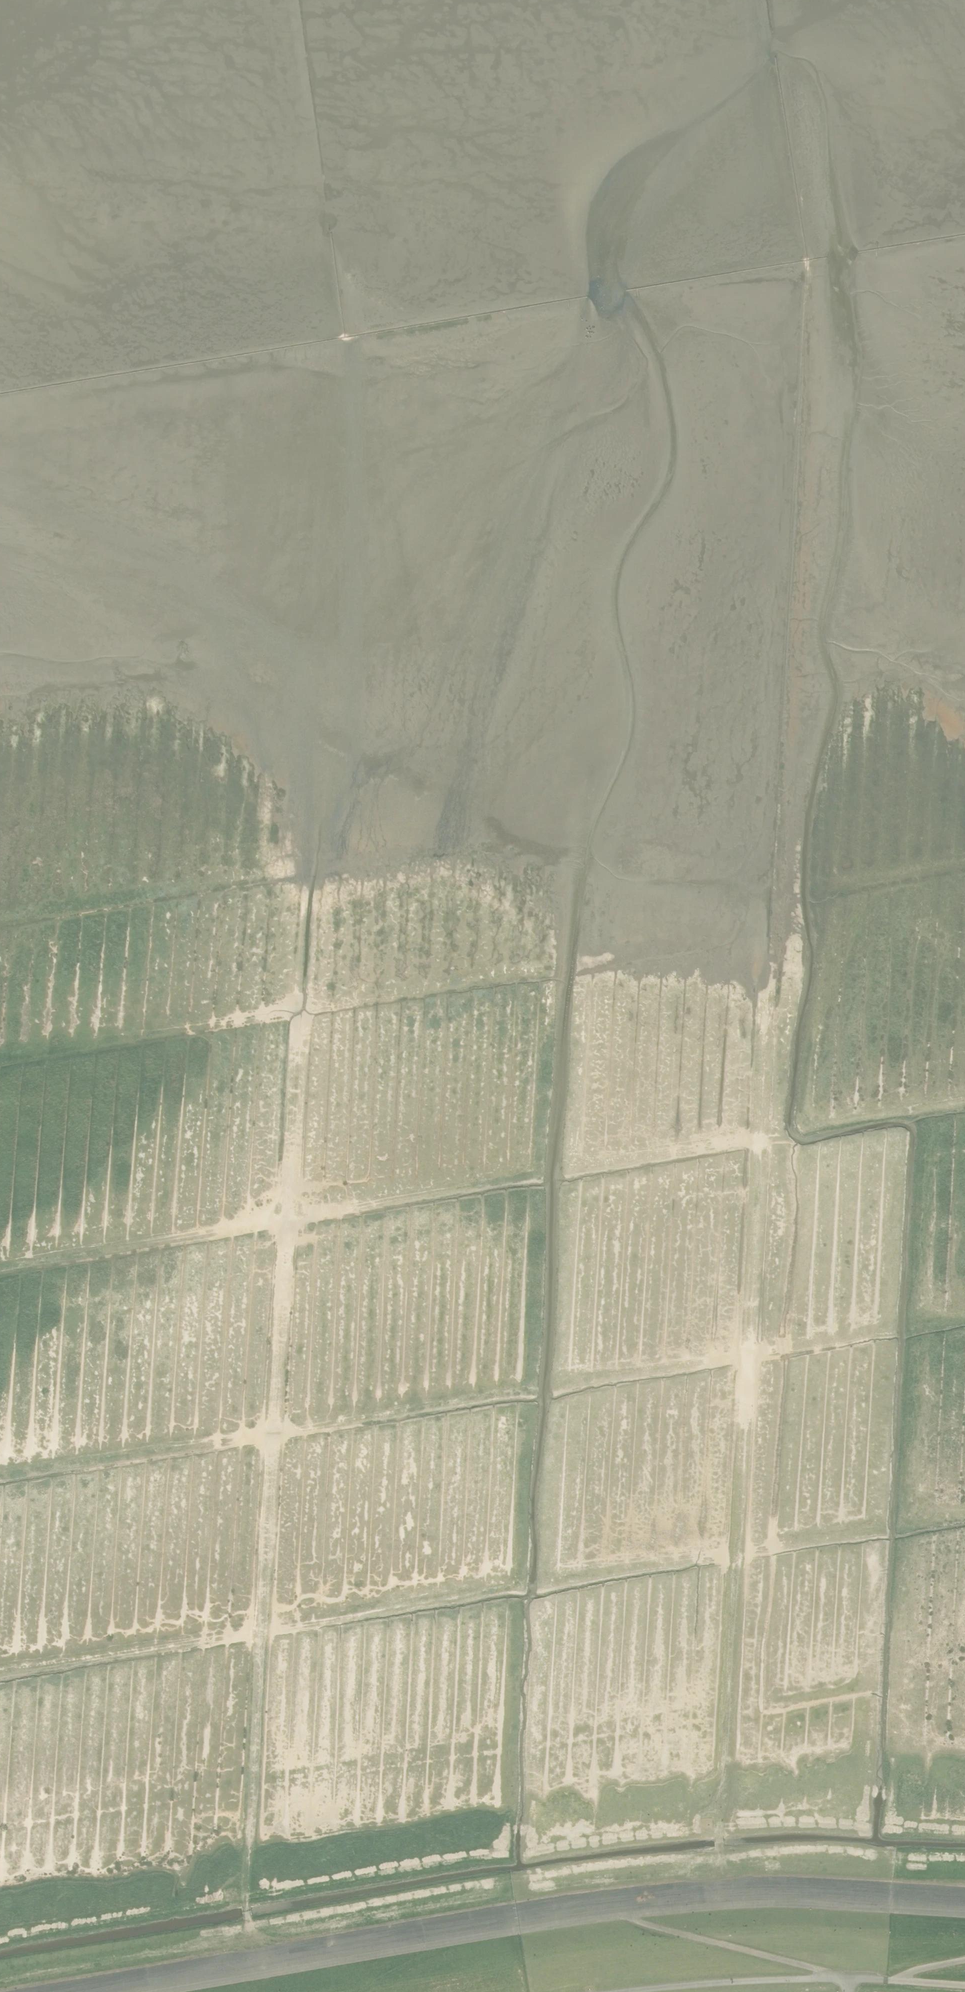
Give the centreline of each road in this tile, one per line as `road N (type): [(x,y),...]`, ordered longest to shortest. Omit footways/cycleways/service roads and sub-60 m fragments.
road 1 (track): [(159,1991),(519,1929),(706,1906),(775,1901),(964,1914)]
road 2 (track): [(832,1977),(624,1914)]

